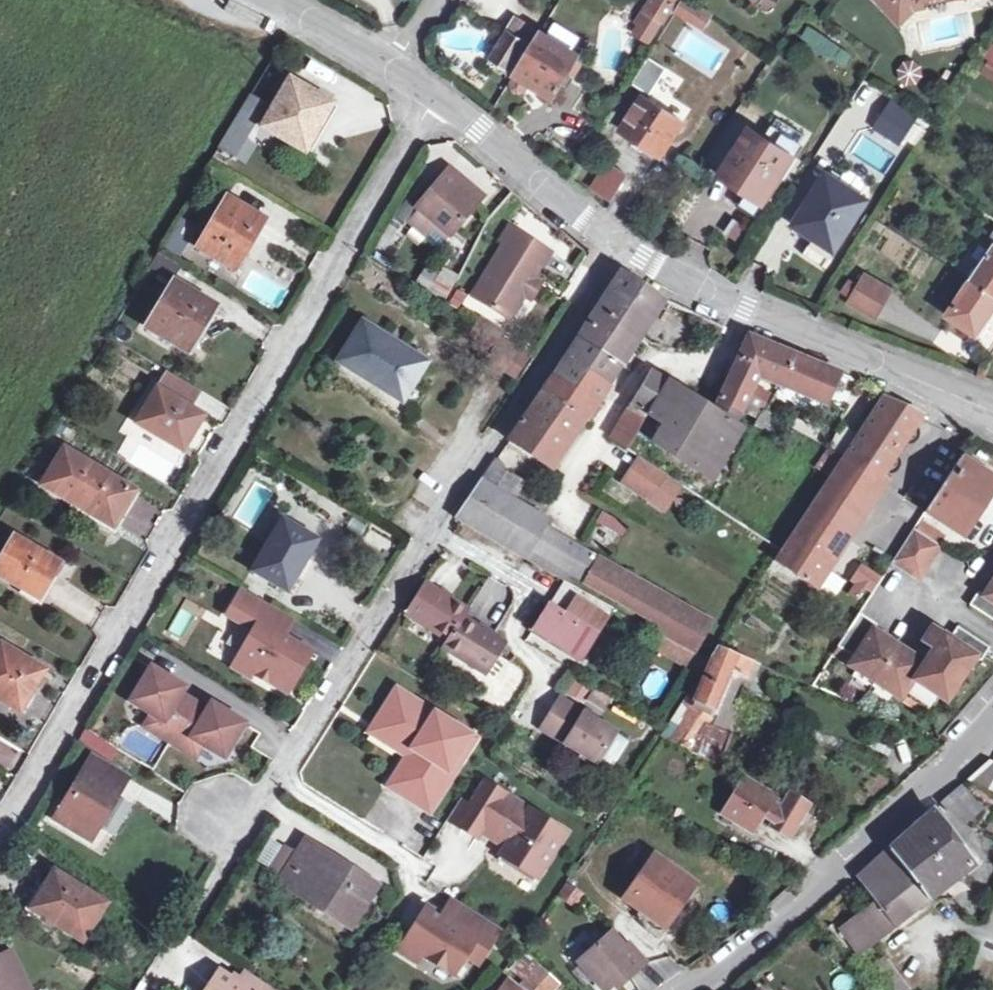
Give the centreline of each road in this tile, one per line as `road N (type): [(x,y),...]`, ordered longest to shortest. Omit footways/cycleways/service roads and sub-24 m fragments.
road 1 (residential): [(0,834),(441,96)]
road 2 (residential): [(610,234),(479,466),(274,780)]
road 3 (residential): [(610,234),(788,329),(992,413)]
road 4 (tertiary): [(689,989),(806,901),(992,716)]
road 5 (residential): [(484,896),(274,780)]
road 6 (residential): [(441,96),(610,234)]
road 7 (residential): [(273,0),(395,65)]

